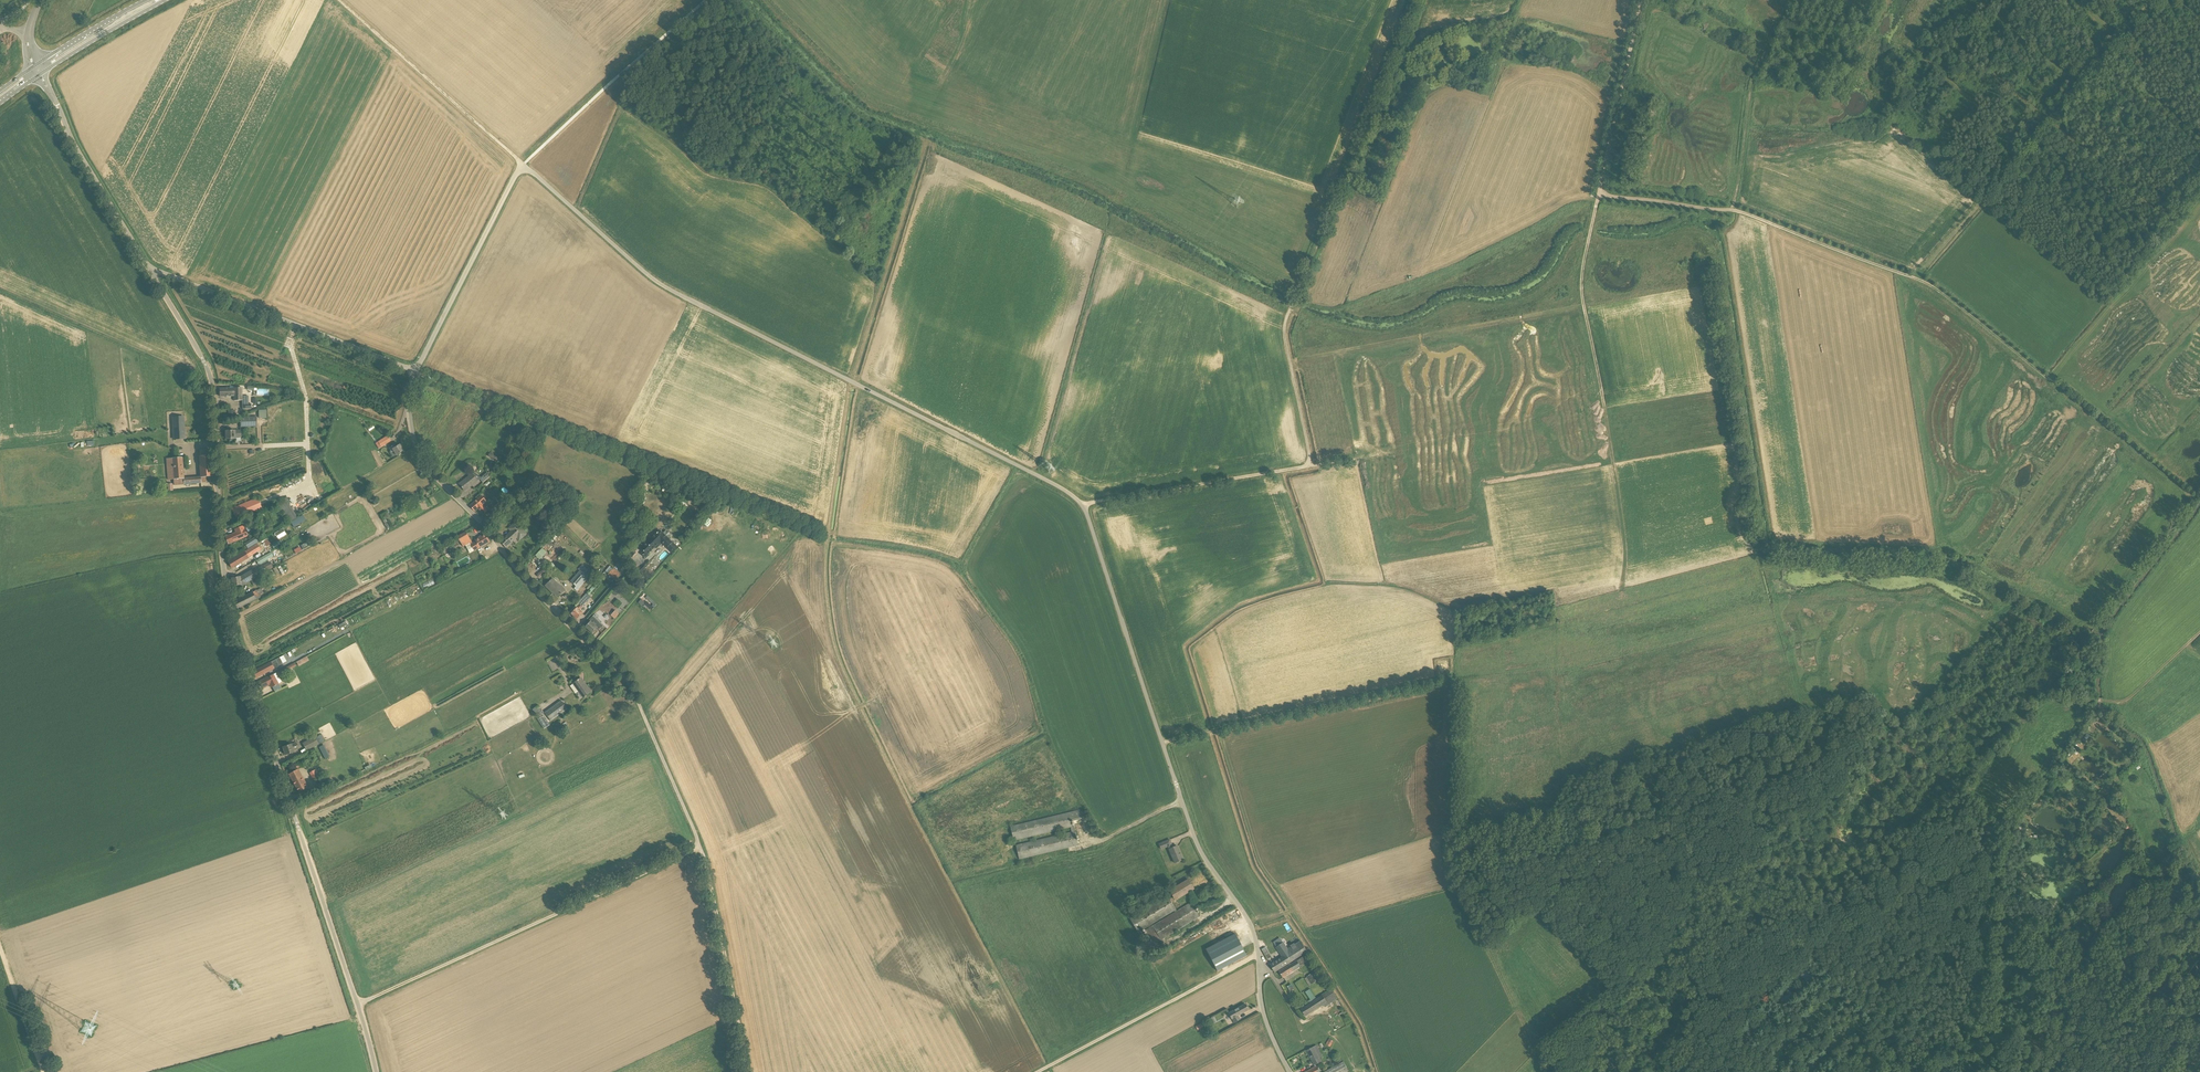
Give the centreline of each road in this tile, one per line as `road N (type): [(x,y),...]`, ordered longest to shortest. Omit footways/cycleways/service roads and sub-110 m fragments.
road 1 (unclassified): [(1182,801),(1079,501),(663,286),(524,164)]
road 2 (unclassified): [(374,1071),(234,629),(210,377),(149,269)]
road 3 (track): [(1598,195),(1737,210),(1921,281),(2150,460)]
road 4 (track): [(1298,294),(1075,175),(870,103),(767,0)]
road 5 (track): [(748,1071),(699,846),(358,1005)]
road 6 (unclassified): [(699,846),(625,676),(527,582),(428,466),(411,422),(417,372)]
road 7 (track): [(1312,466),(1285,326),(1412,0)]
road 8 (track): [(2160,1071),(2113,1019),(1977,923),(1830,1071)]
road 9 (track): [(417,372),(827,534)]
road 10 (track): [(1598,195),(1582,289),(1620,506),(1622,589)]
road 11 (track): [(1463,680),(1162,742)]
road 12 (unclassified): [(1290,1071),(1265,1016),(1250,922),(1202,854),(1182,801)]
road 13 (unclassified): [(417,372),(149,269)]
road 14 (track): [(1038,1071),(1258,954)]
road 15 (track): [(524,164),(339,0)]
road 16 (unclassified): [(417,372),(524,164)]
road 17 (track): [(2061,983),(2105,935),(2076,842),(2117,784)]
road 18 (track): [(1312,466),(1082,505)]
road 19 (track): [(1732,209),(1752,79),(1791,0)]
road 20 (unclassified): [(149,269),(49,91)]
road 21 (track): [(1641,0),(1598,195)]
road 22 (track): [(2199,934),(2075,1071)]
road 23 (primary): [(44,72),(164,0)]
road 24 (track): [(0,943),(45,1071)]
road 25 (track): [(2094,699),(2126,700),(2199,633)]
road 26 (primary): [(146,0),(40,63)]

